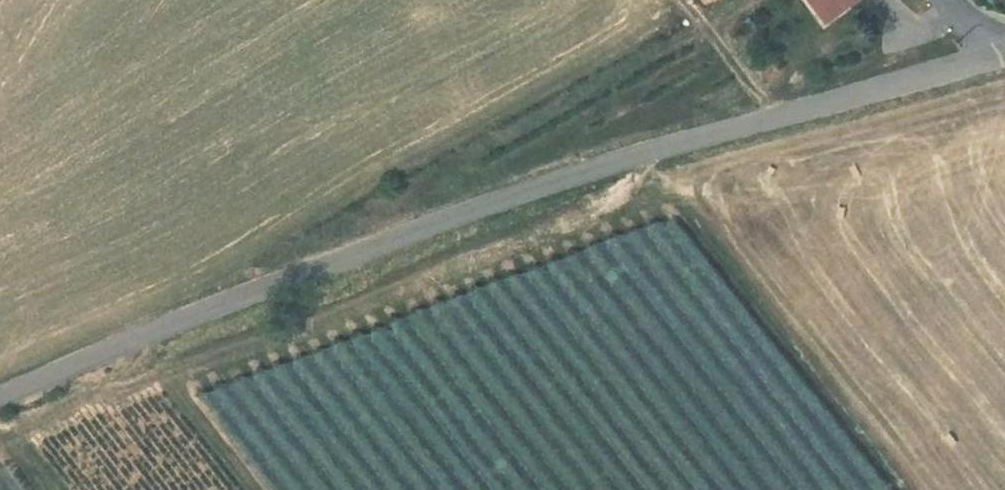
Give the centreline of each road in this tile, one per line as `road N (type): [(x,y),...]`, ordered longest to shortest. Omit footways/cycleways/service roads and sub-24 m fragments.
road 1 (unclassified): [(0,399),(397,237),(618,160),(998,57)]
road 2 (track): [(645,152),(622,191),(180,368),(177,389),(256,489)]

